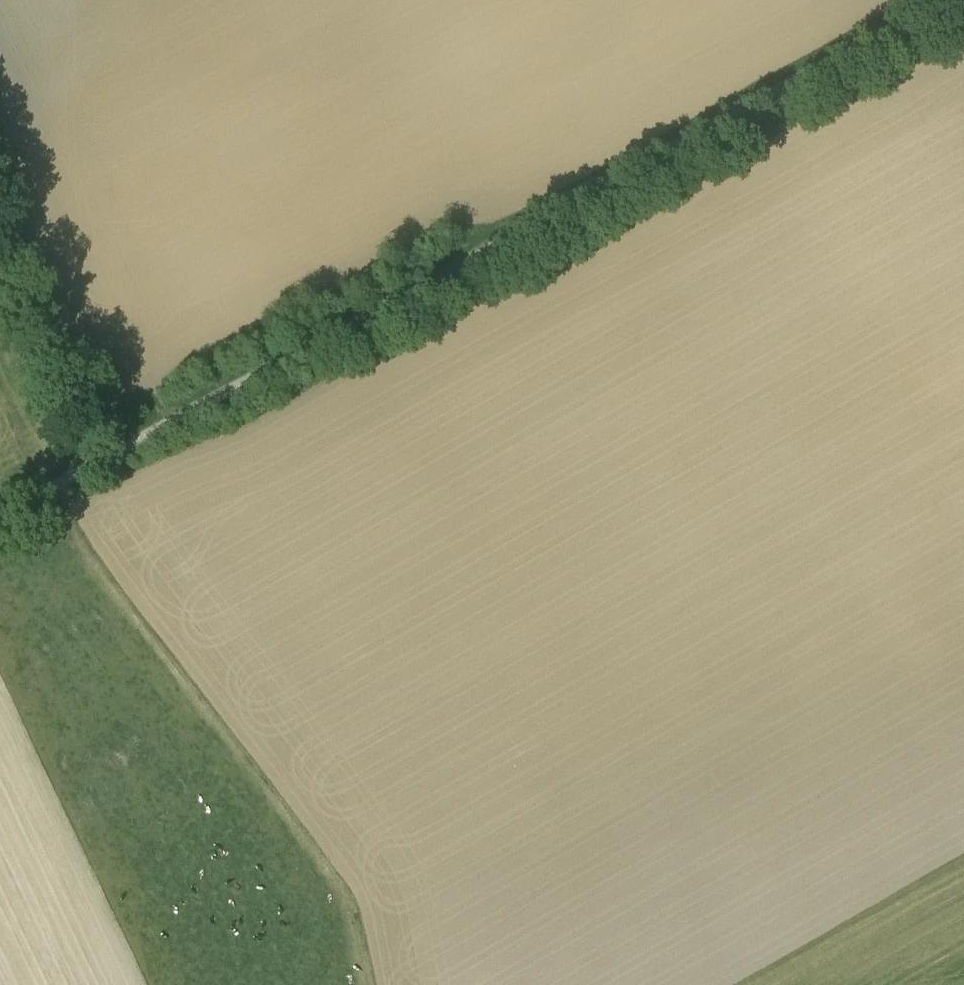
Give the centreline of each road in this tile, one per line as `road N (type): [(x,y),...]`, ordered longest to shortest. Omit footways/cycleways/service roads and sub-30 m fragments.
road 1 (unclassified): [(0,515),(936,0)]

